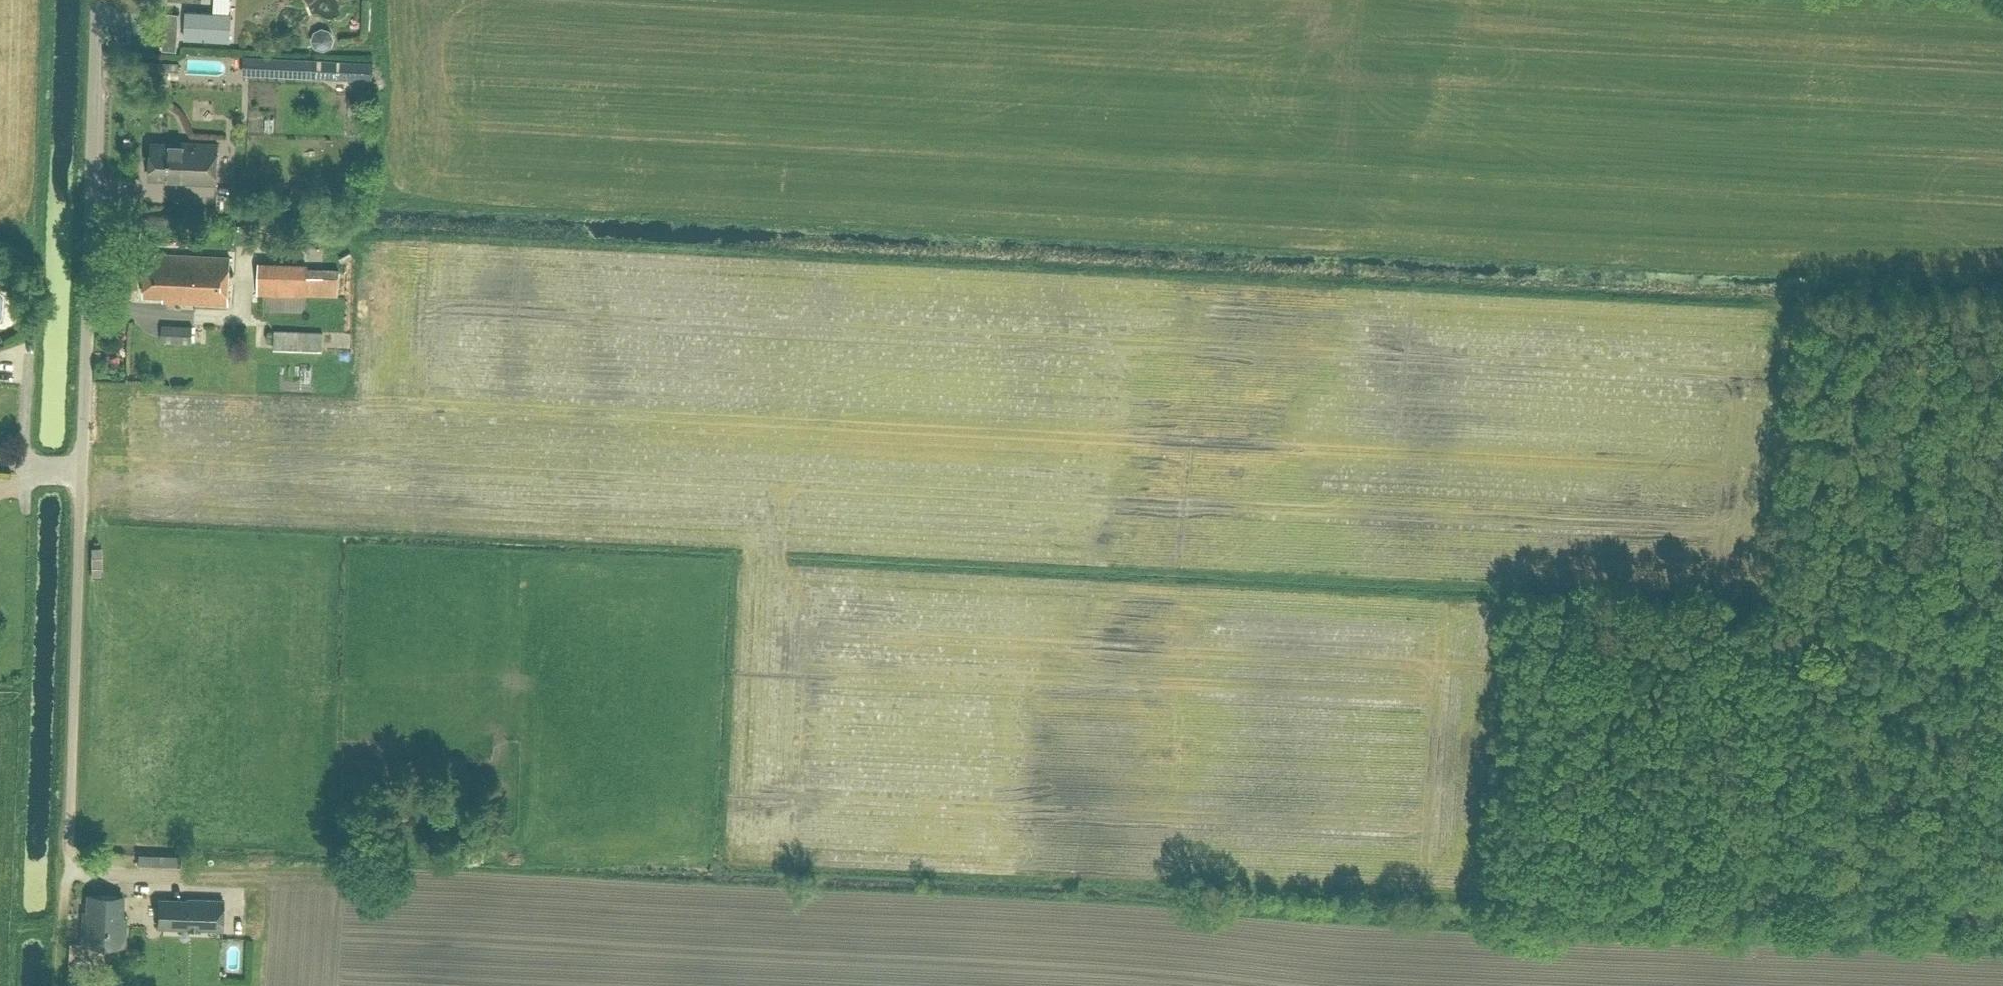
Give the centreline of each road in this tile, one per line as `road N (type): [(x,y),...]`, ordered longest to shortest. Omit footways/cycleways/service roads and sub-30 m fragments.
road 1 (unclassified): [(71,866),(97,0)]

